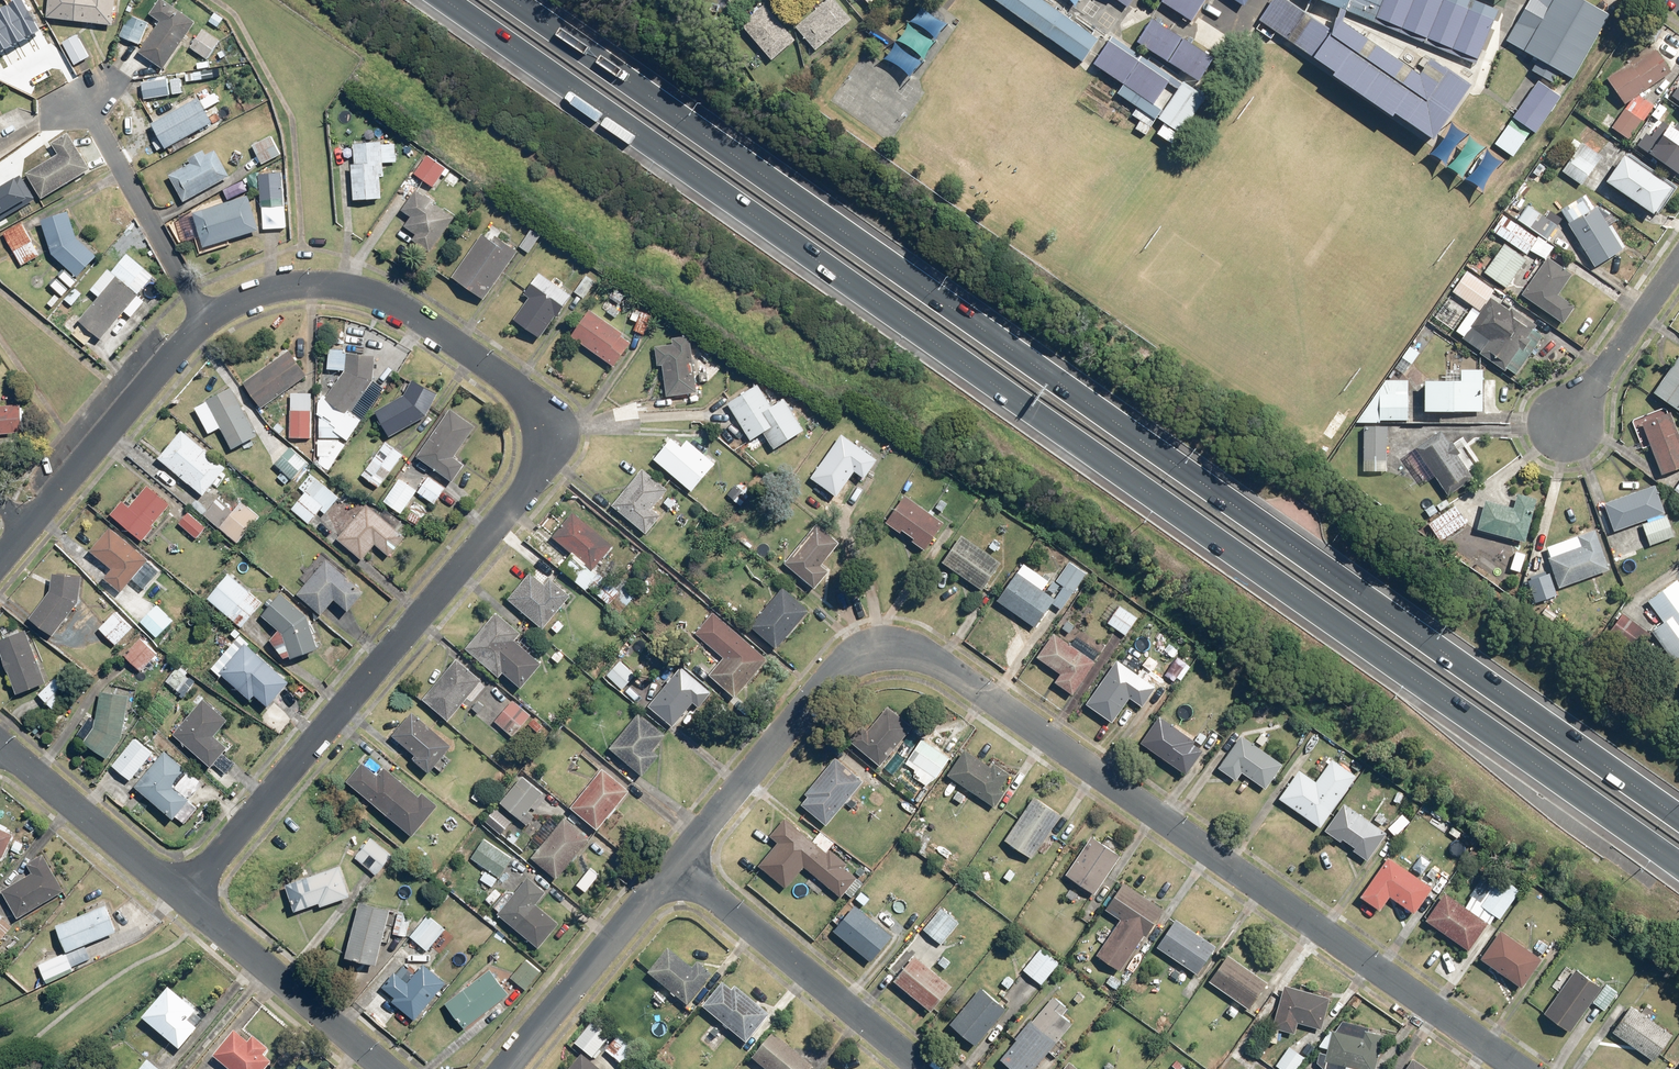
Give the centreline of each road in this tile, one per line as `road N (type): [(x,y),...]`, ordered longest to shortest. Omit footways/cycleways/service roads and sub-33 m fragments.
road 1 (motorway): [(1678,863),(454,0)]
road 2 (motorway): [(527,0),(1678,813)]
road 3 (residential): [(1521,1068),(903,648),(861,652),(829,681),(677,866)]
road 4 (residential): [(204,321),(258,296),(314,289),(375,298),(536,397),(551,428),(550,462),(185,898)]
road 5 (residential): [(677,866),(923,1068)]
road 6 (tertiary): [(388,1068),(185,898)]
road 7 (residential): [(677,866),(509,1068)]
road 8 (residential): [(32,516),(204,321)]
road 9 (residential): [(85,97),(204,321)]
road 10 (tertiary): [(185,898),(0,748)]
road 11 (residential): [(1568,423),(1678,263)]

